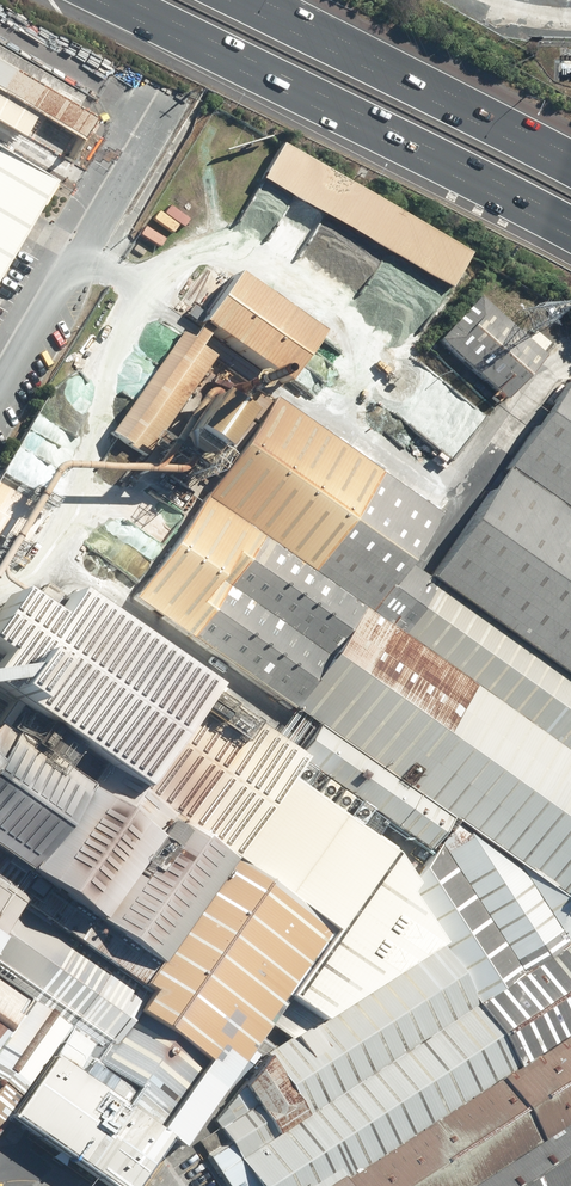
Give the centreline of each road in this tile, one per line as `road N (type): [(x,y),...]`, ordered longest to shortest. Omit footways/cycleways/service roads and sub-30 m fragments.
road 1 (motorway): [(570,221),(129,0)]
road 2 (motorway): [(231,0),(570,171)]
road 3 (unclassified): [(0,393),(153,136)]

